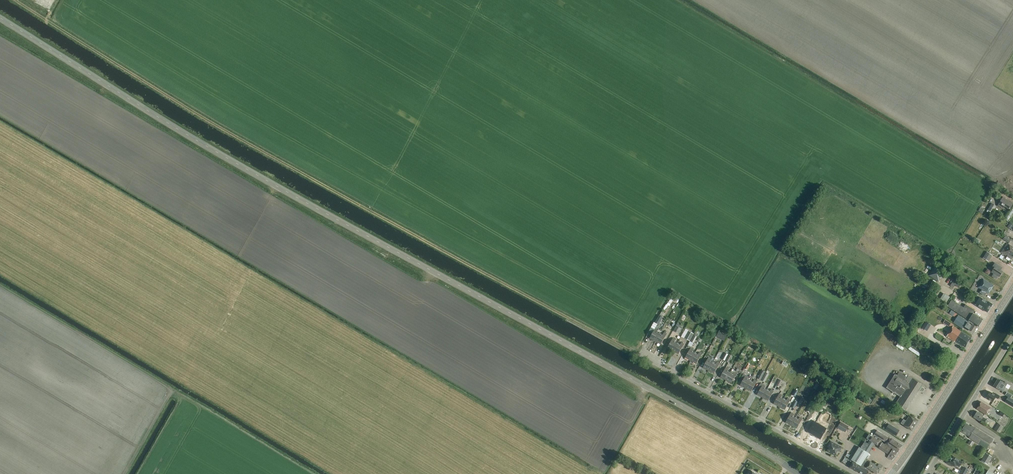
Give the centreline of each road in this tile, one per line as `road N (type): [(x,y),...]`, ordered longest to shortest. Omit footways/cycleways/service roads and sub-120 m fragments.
road 1 (secondary): [(798,473),(188,137),(0,18)]
road 2 (track): [(0,286),(311,473)]
road 3 (residential): [(856,473),(639,355)]
road 4 (primary): [(891,473),(1012,287)]
road 5 (unclassified): [(927,473),(1012,337)]

